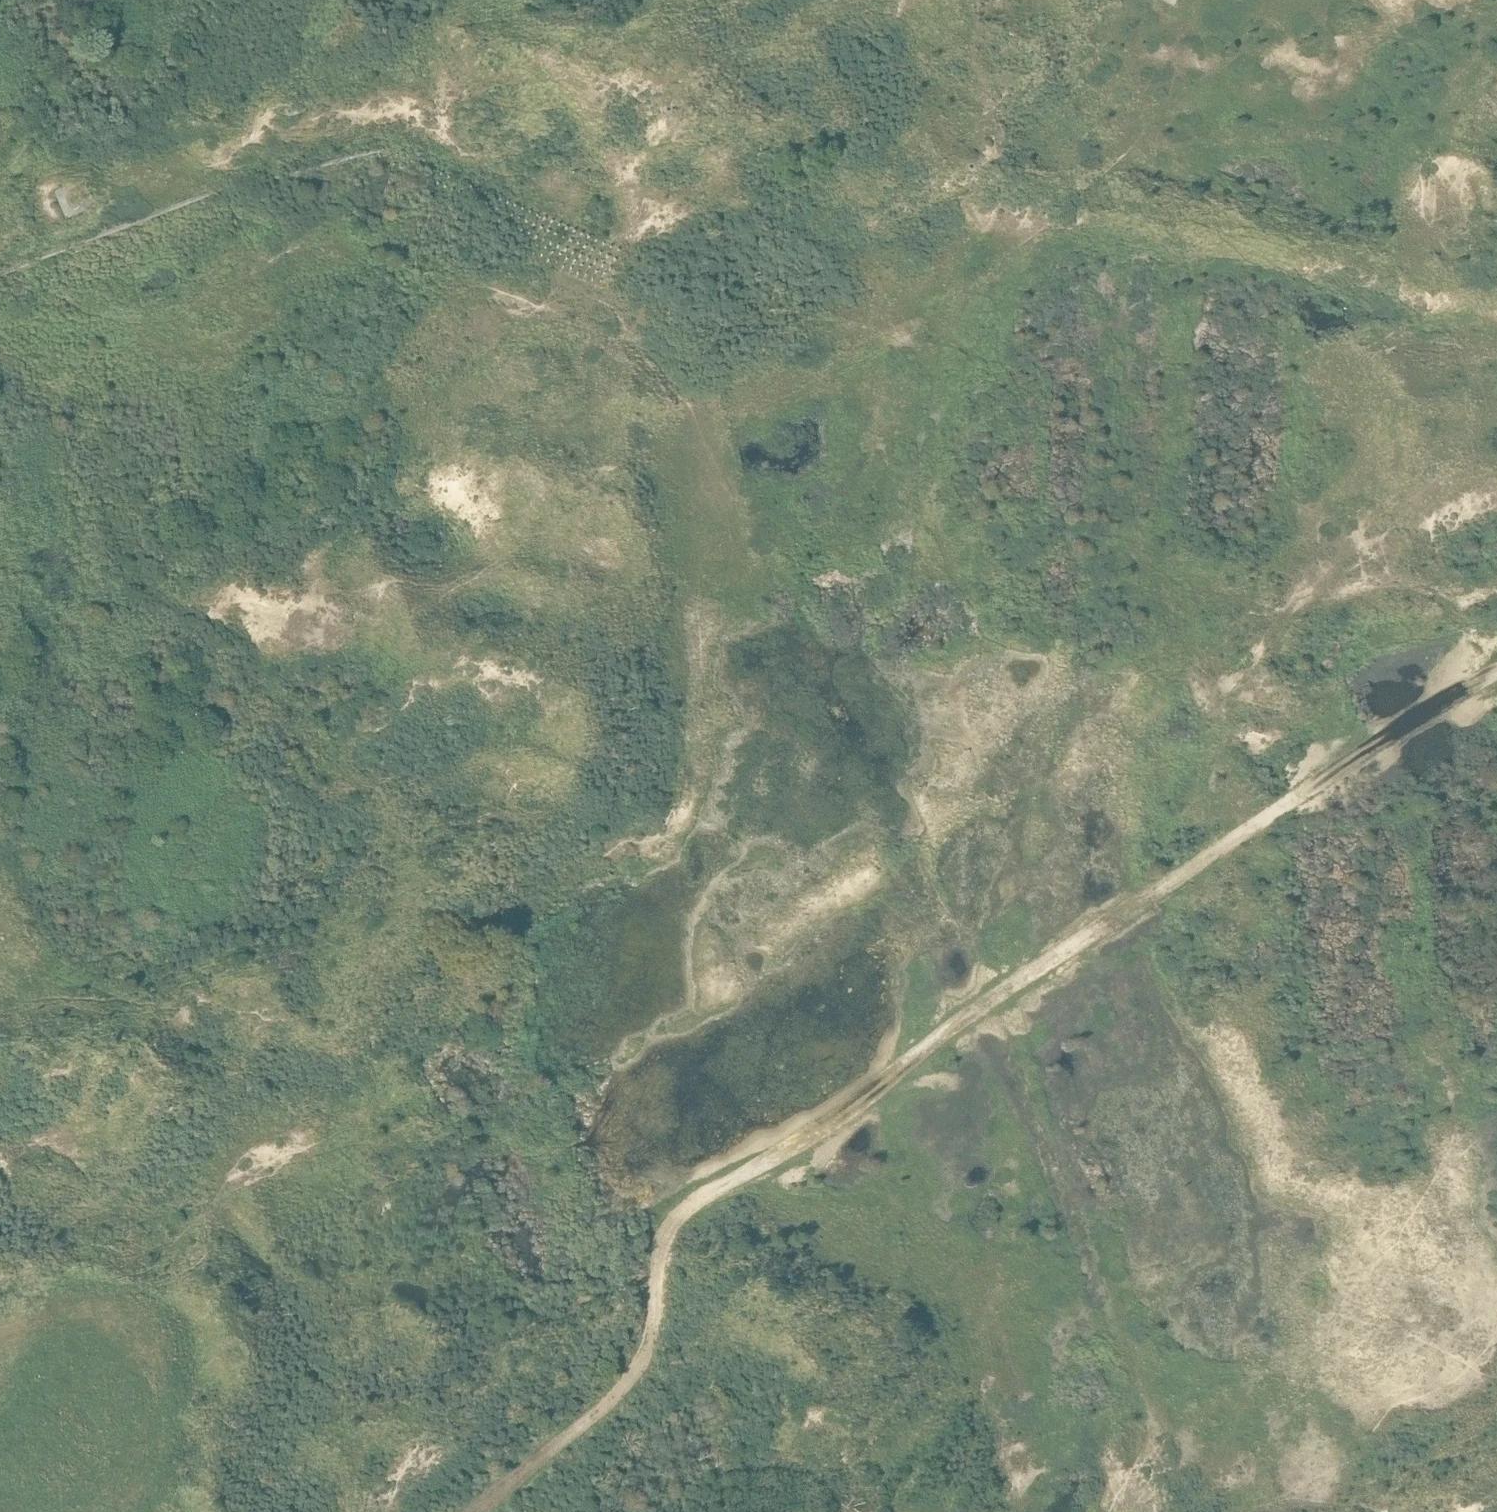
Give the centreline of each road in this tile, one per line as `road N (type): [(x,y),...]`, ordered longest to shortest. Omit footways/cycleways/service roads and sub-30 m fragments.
road 1 (track): [(1496,671),(1058,951),(817,1127),(693,1202),(667,1235),(651,1326),(631,1376),(475,1511)]

